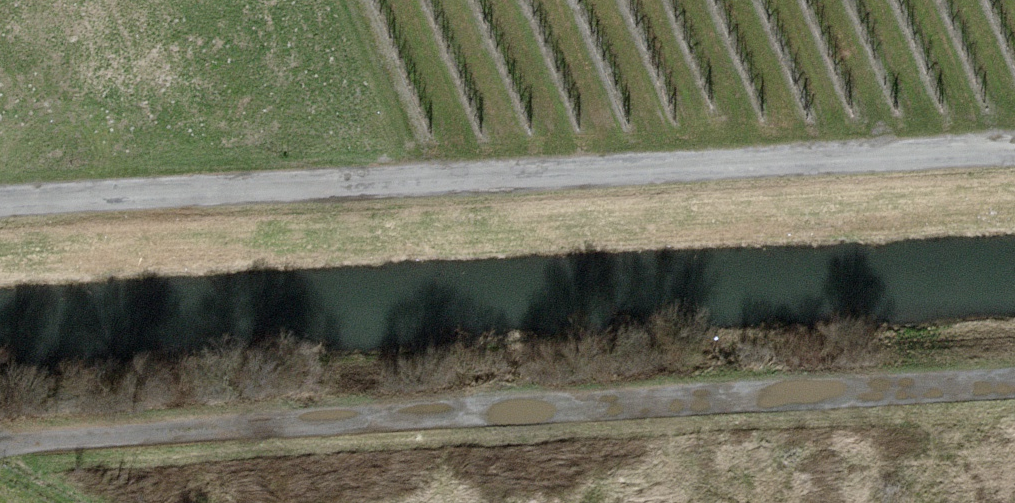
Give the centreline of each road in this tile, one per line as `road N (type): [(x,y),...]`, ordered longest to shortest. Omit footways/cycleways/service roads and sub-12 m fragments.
road 1 (track): [(1014,154),(0,203)]
road 2 (track): [(1014,389),(0,438)]

